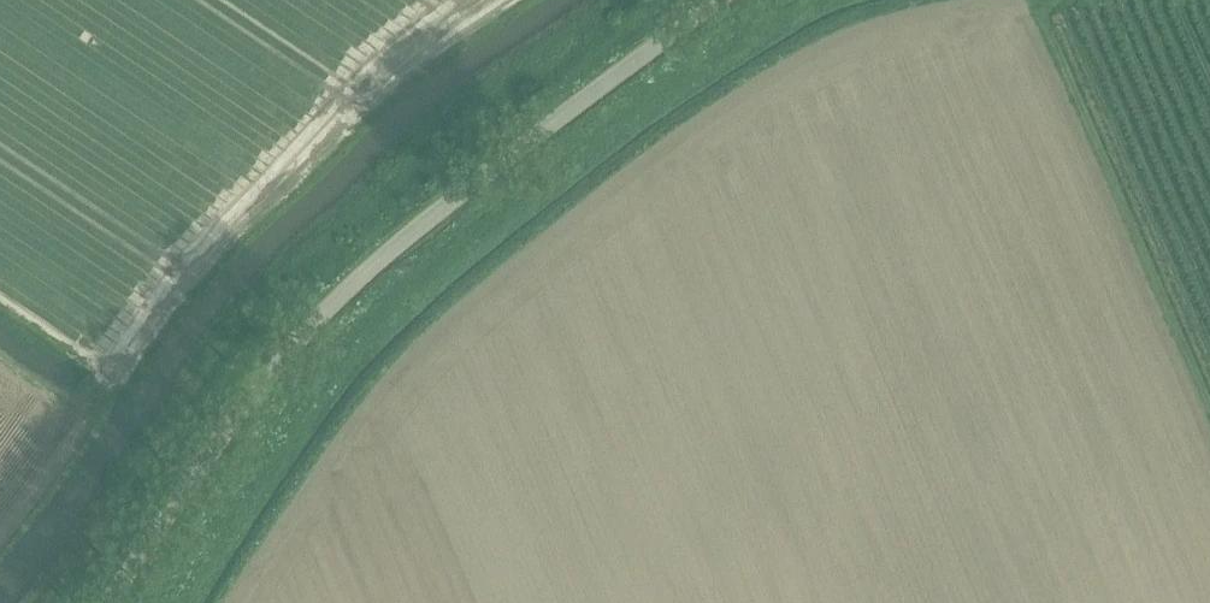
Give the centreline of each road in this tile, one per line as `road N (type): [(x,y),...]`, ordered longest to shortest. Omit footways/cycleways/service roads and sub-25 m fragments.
road 1 (unclassified): [(102,602),(316,318),(383,256),(722,0)]

